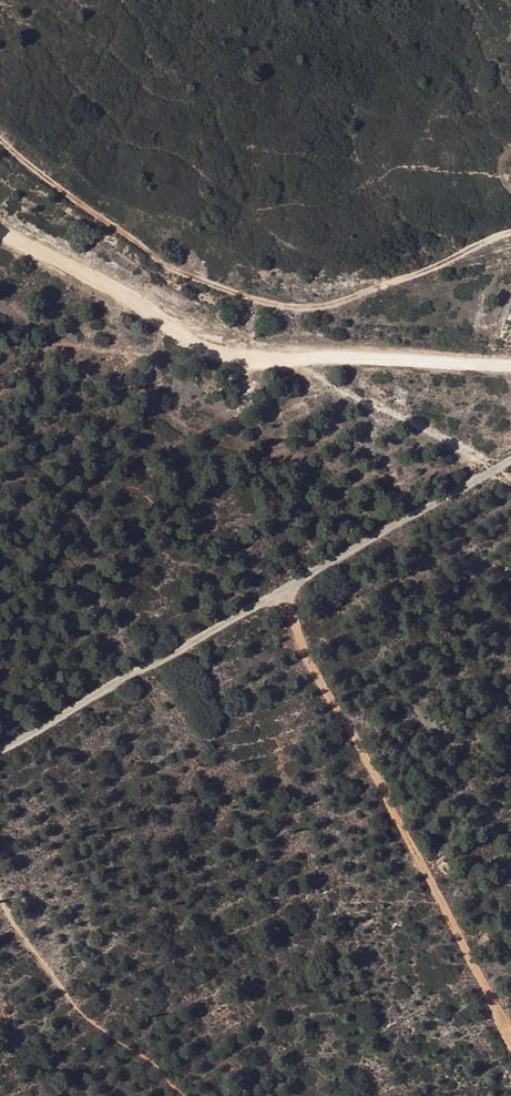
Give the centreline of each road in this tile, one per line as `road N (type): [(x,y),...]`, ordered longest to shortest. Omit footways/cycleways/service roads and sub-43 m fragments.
road 1 (track): [(0,744),(510,463)]
road 2 (track): [(0,142),(15,160),(172,266),(296,307),(326,305),(378,277),(510,228)]
road 3 (track): [(0,232),(91,275),(180,334),(234,353),(510,365)]
road 4 (track): [(510,1026),(274,598)]
road 5 (track): [(292,358),(510,482)]

